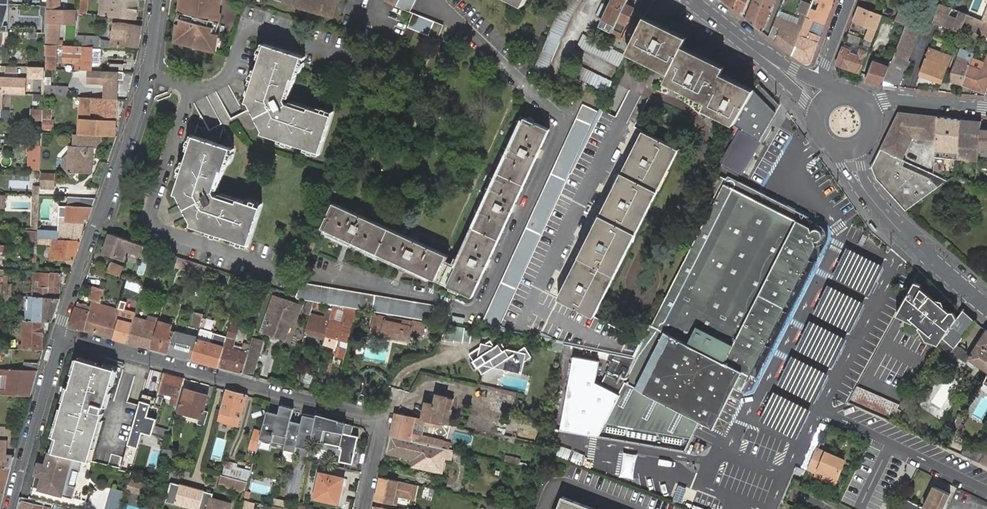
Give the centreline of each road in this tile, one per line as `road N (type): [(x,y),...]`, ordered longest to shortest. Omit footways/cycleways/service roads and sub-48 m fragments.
road 1 (residential): [(58,335),(371,417),(382,434),(365,508)]
road 2 (residential): [(58,335),(144,90),(158,0)]
road 3 (residential): [(10,508),(58,335)]
road 4 (tertiary): [(986,307),(867,194)]

